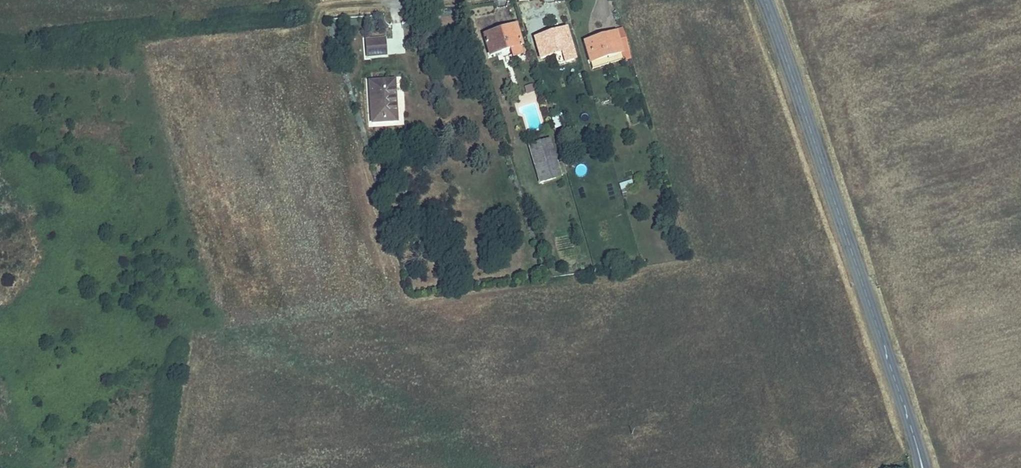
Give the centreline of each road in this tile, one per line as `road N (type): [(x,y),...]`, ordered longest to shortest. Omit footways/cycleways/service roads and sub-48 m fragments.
road 1 (tertiary): [(914,437),(764,0)]

